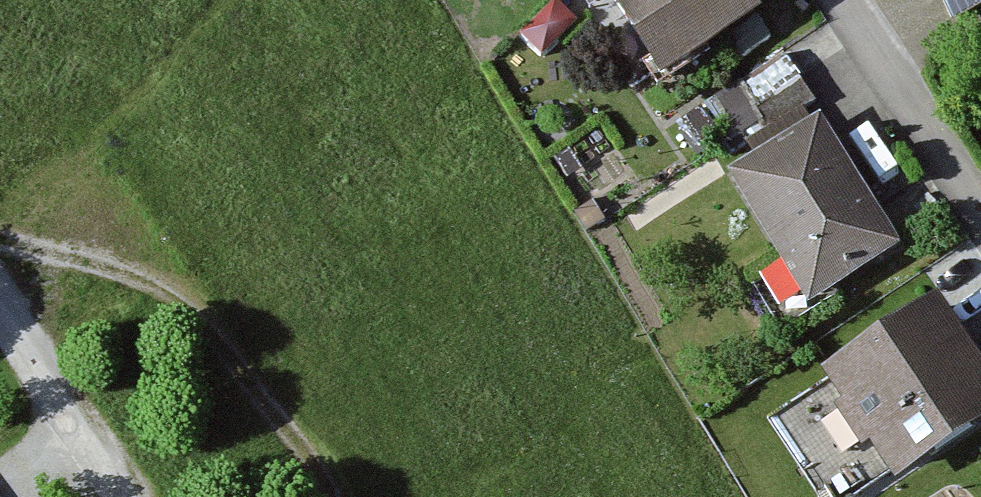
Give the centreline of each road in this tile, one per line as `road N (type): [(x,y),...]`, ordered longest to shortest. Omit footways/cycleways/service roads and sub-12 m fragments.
road 1 (track): [(0,257),(130,278),(190,315),(325,496)]
road 2 (residential): [(830,0),(980,229)]
road 3 (residential): [(0,327),(126,496)]

